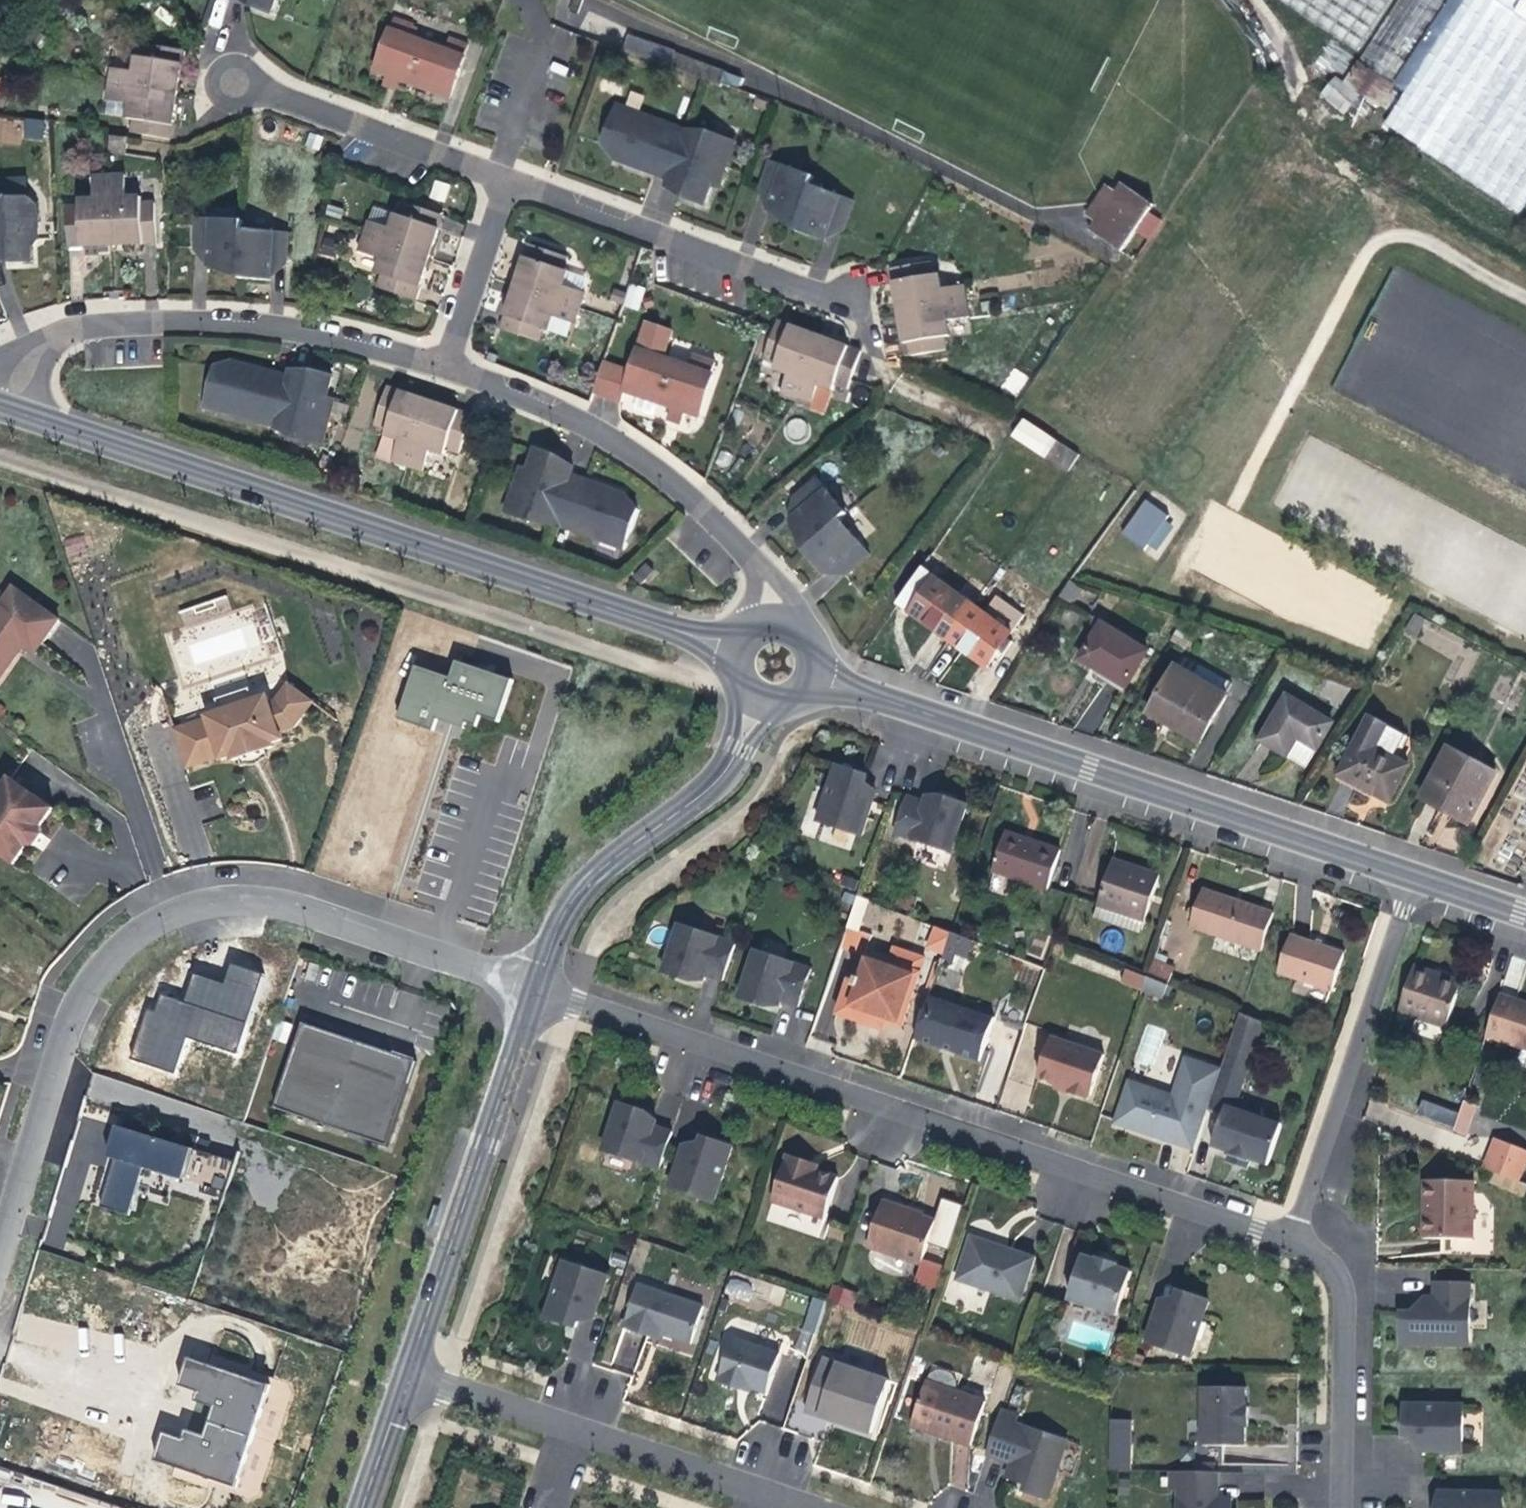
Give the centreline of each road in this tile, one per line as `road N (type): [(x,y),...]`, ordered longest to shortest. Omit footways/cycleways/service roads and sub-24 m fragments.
road 1 (residential): [(538,992),(1295,1241)]
road 2 (tertiary): [(733,648),(0,409)]
road 3 (residential): [(0,1242),(74,1000),(117,947),(195,910),(273,904),(495,971),(538,992)]
road 4 (tertiary): [(1417,878),(822,678)]
road 5 (residential): [(0,387),(22,353),(68,324),(294,327),(444,365)]
road 6 (residential): [(444,365),(593,428),(719,519),(779,589),(782,617)]
road 7 (residential): [(405,1383),(810,1507)]
road 8 (residential): [(538,992),(405,1383)]
road 9 (track): [(1525,269),(1485,254),(1369,177),(1297,94),(1250,0)]
road 10 (residential): [(1417,878),(1295,1241)]
road 11 (residential): [(763,707),(709,791),(573,898),(538,992)]
road 12 (residential): [(506,178),(854,302)]
road 13 (residential): [(1295,1241),(1330,1266),(1342,1291),(1341,1507)]
road 14 (residential): [(273,90),(506,178)]
road 15 (residential): [(444,365),(506,178)]
road 16 (residential): [(405,1383),(365,1507)]
road 17 (residential): [(273,90),(237,53),(218,52),(211,98),(218,104)]

